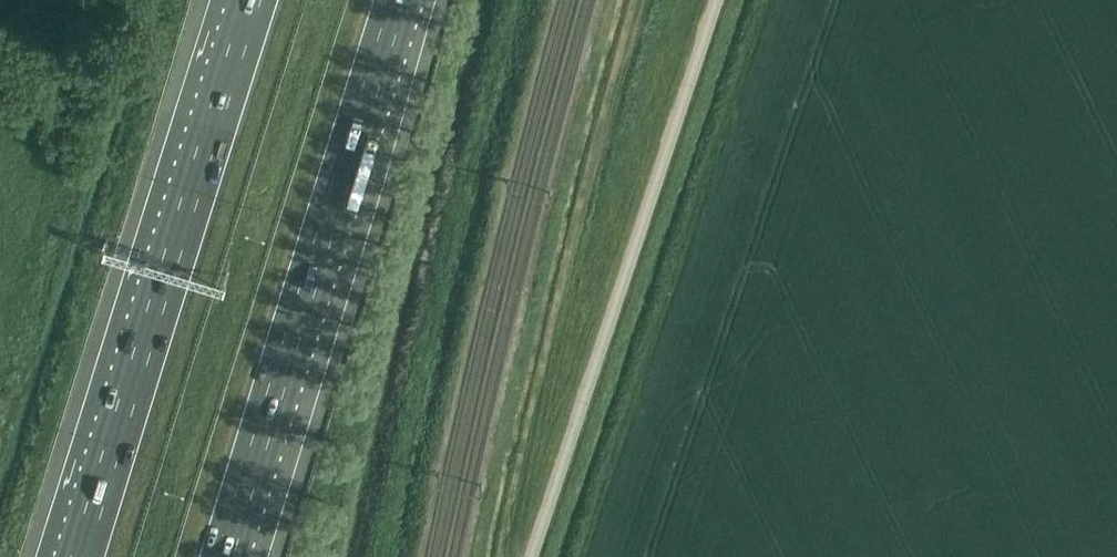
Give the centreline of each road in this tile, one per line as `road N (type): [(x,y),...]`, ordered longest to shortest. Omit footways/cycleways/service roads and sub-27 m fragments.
road 1 (unclassified): [(531,556),(716,0)]
road 2 (motorway): [(225,556),(401,0)]
road 3 (motorway): [(253,0),(79,556)]
road 4 (track): [(393,556),(473,186)]

